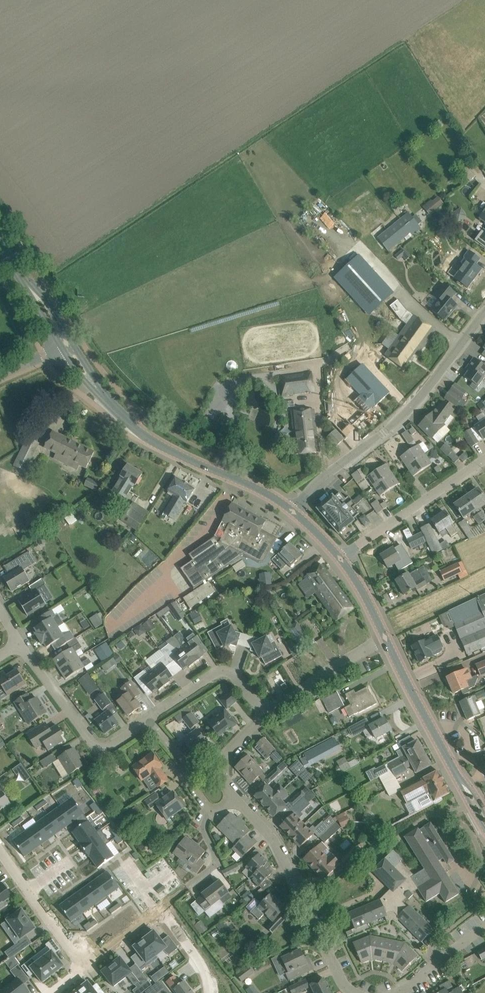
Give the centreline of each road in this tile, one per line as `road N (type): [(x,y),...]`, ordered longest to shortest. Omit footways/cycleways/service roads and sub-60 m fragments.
road 1 (residential): [(291,509),(414,405),(484,311)]
road 2 (secondary): [(291,509),(149,438),(95,388)]
road 3 (residential): [(351,992),(272,838),(234,796)]
road 4 (secondary): [(484,818),(385,637)]
road 5 (residential): [(149,720),(97,747),(22,642)]
road 6 (residential): [(340,557),(484,461)]
road 7 (residential): [(266,716),(224,672),(149,720)]
road 8 (residential): [(84,966),(0,848)]
road 9 (residential): [(266,716),(385,637)]

